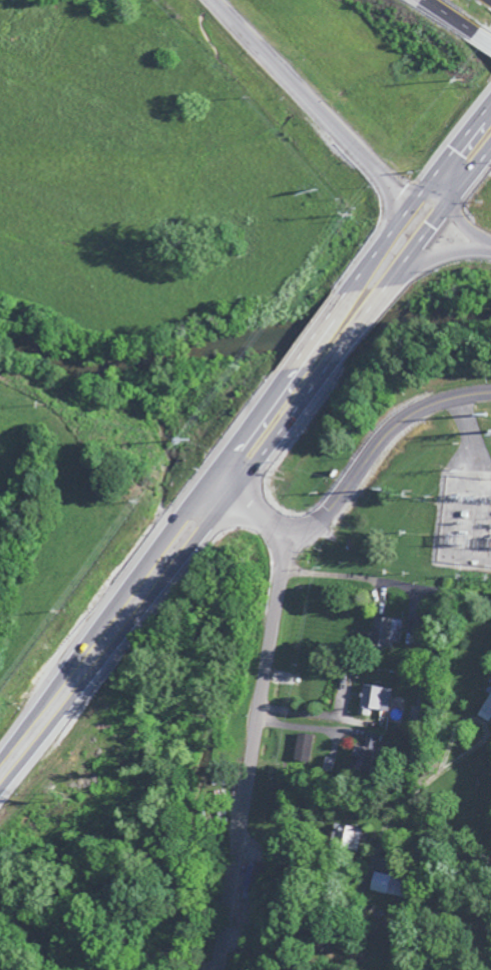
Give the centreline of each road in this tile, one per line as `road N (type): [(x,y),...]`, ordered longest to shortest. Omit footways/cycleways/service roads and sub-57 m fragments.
road 1 (residential): [(213,969),(282,567),(272,527),(236,493)]
road 2 (trunk): [(0,792),(236,493)]
road 3 (trunk): [(213,475),(0,764)]
road 4 (trunk): [(236,493),(449,206)]
road 5 (trunk): [(490,100),(288,372)]
road 6 (motorway): [(213,0),(368,162),(401,219)]
road 7 (residential): [(490,395),(451,399),(414,415),(349,482)]
road 8 (motorway): [(378,174),(425,191),(490,240)]
road 9 (trunk): [(288,372),(213,475)]

